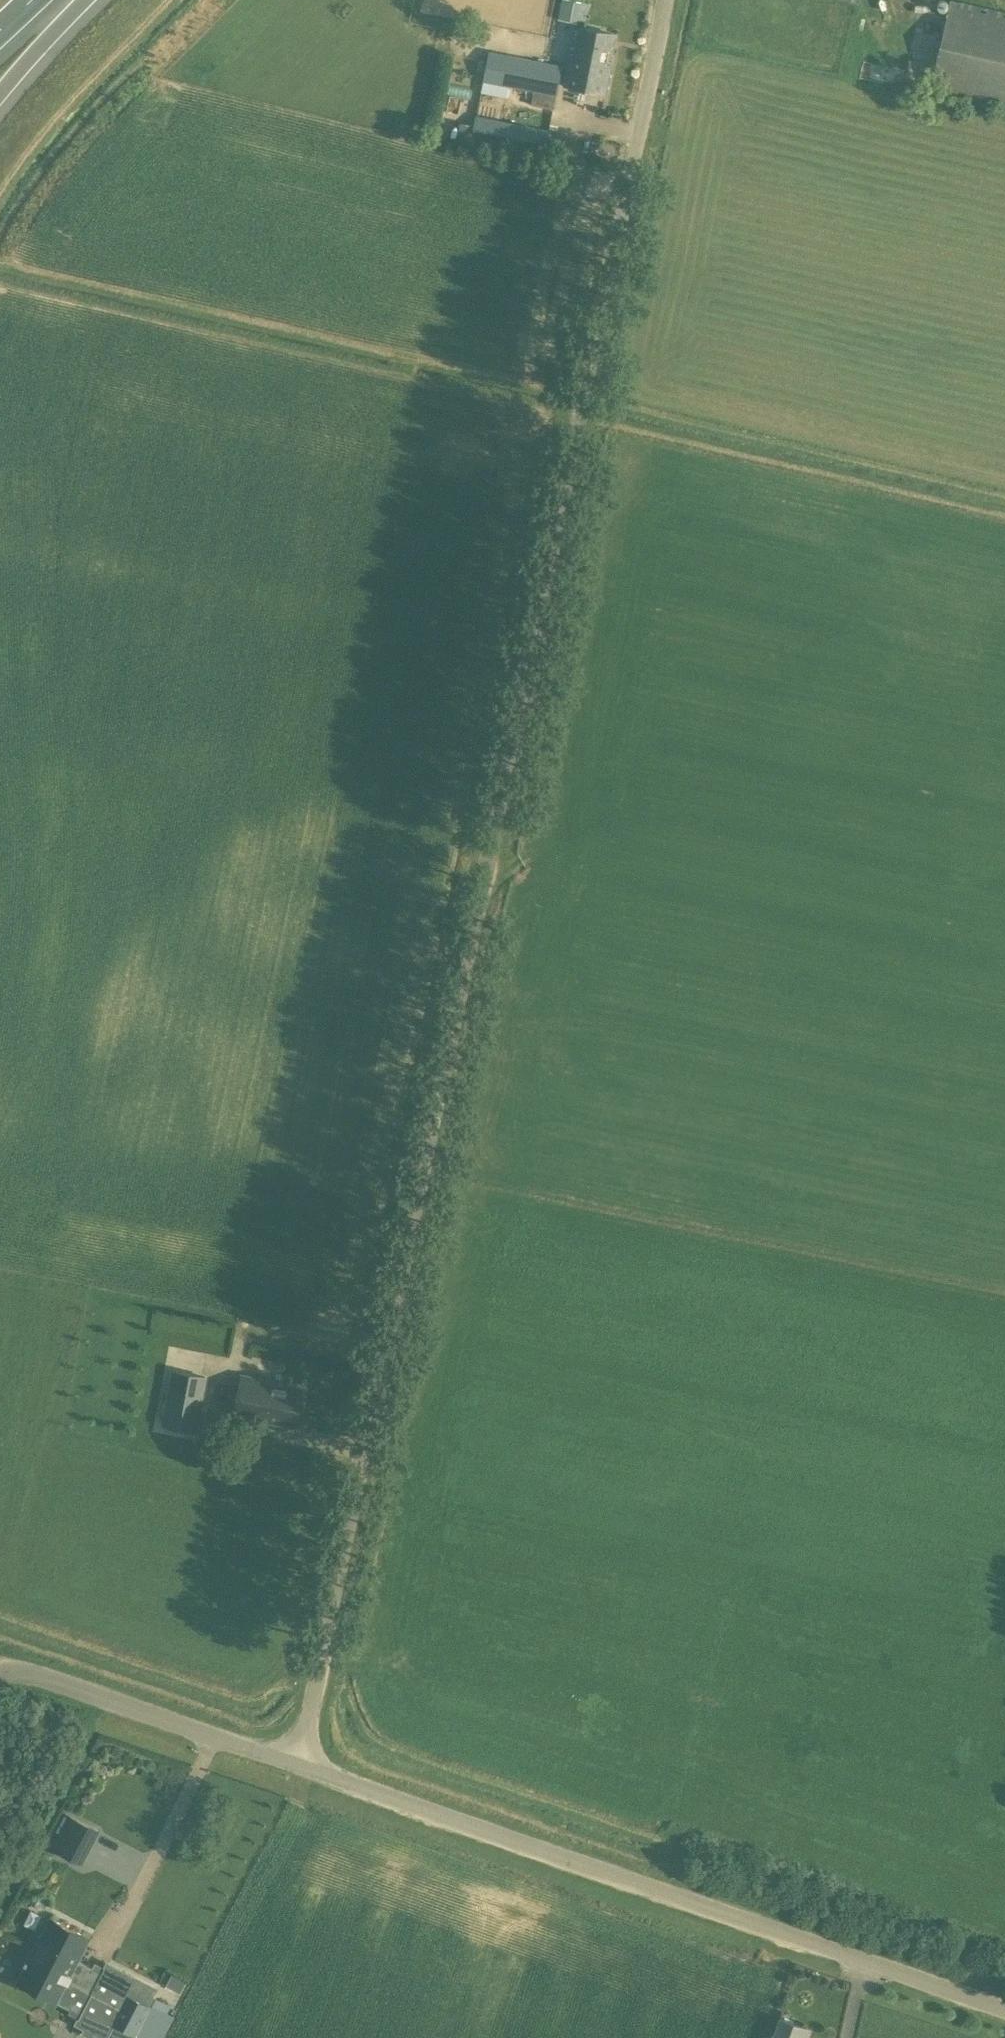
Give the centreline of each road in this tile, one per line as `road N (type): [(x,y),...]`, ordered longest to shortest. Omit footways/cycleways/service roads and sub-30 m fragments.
road 1 (unclassified): [(298,1765),(665,0)]
road 2 (unclassified): [(1004,2012),(298,1765)]
road 3 (unclassified): [(0,1669),(298,1765)]
road 4 (motorway): [(0,100),(87,0)]

